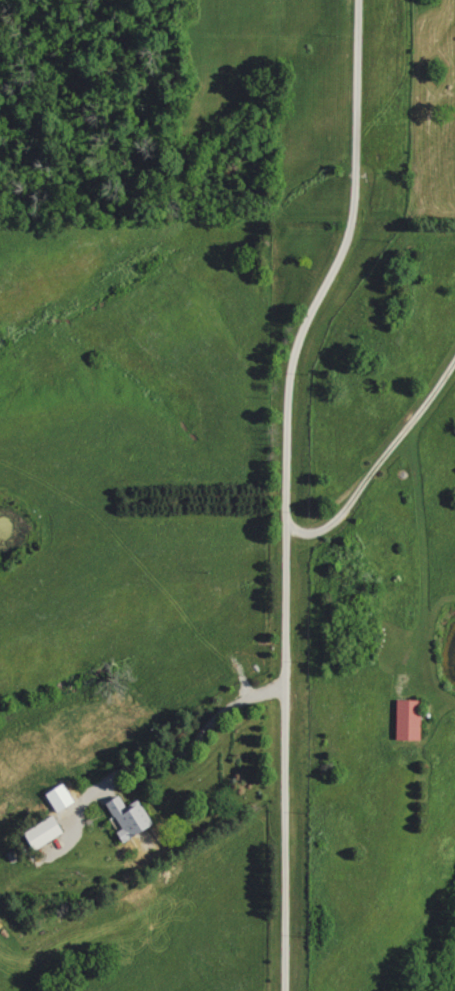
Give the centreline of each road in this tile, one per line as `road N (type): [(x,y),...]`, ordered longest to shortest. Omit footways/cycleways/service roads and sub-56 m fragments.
road 1 (residential): [(358,0),(354,195),(344,239),(300,328),(286,393),(282,990)]

